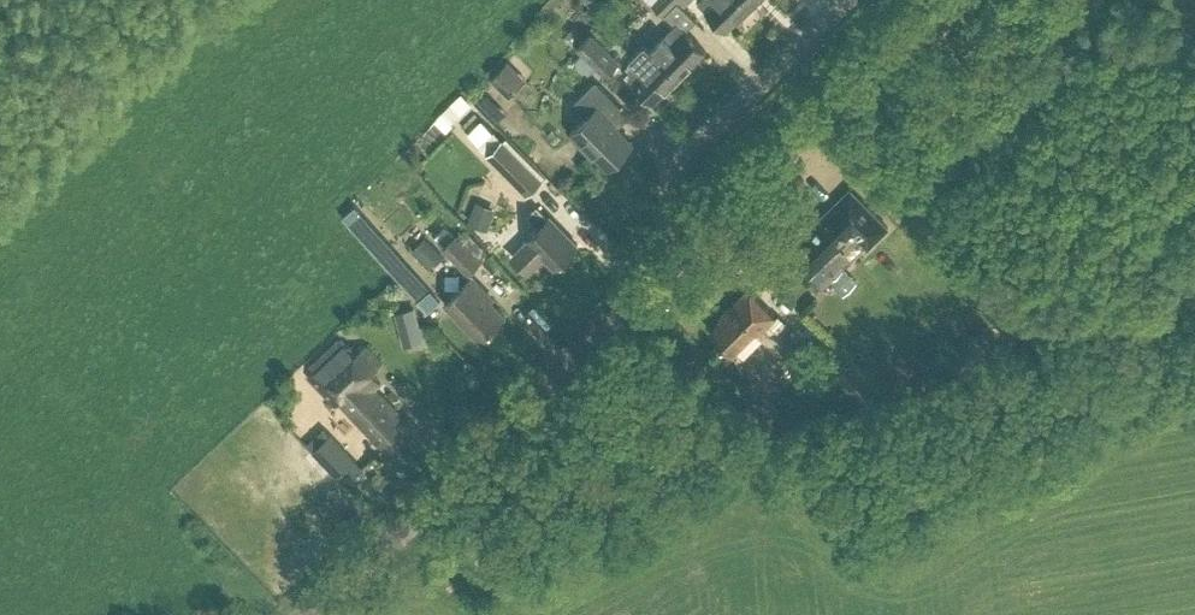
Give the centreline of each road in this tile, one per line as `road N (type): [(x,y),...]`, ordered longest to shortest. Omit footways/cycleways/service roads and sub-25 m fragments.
road 1 (tertiary): [(306,614),(384,551),(685,251)]
road 2 (tertiary): [(685,251),(933,0)]
road 3 (residential): [(685,251),(672,225),(671,173),(842,0)]

